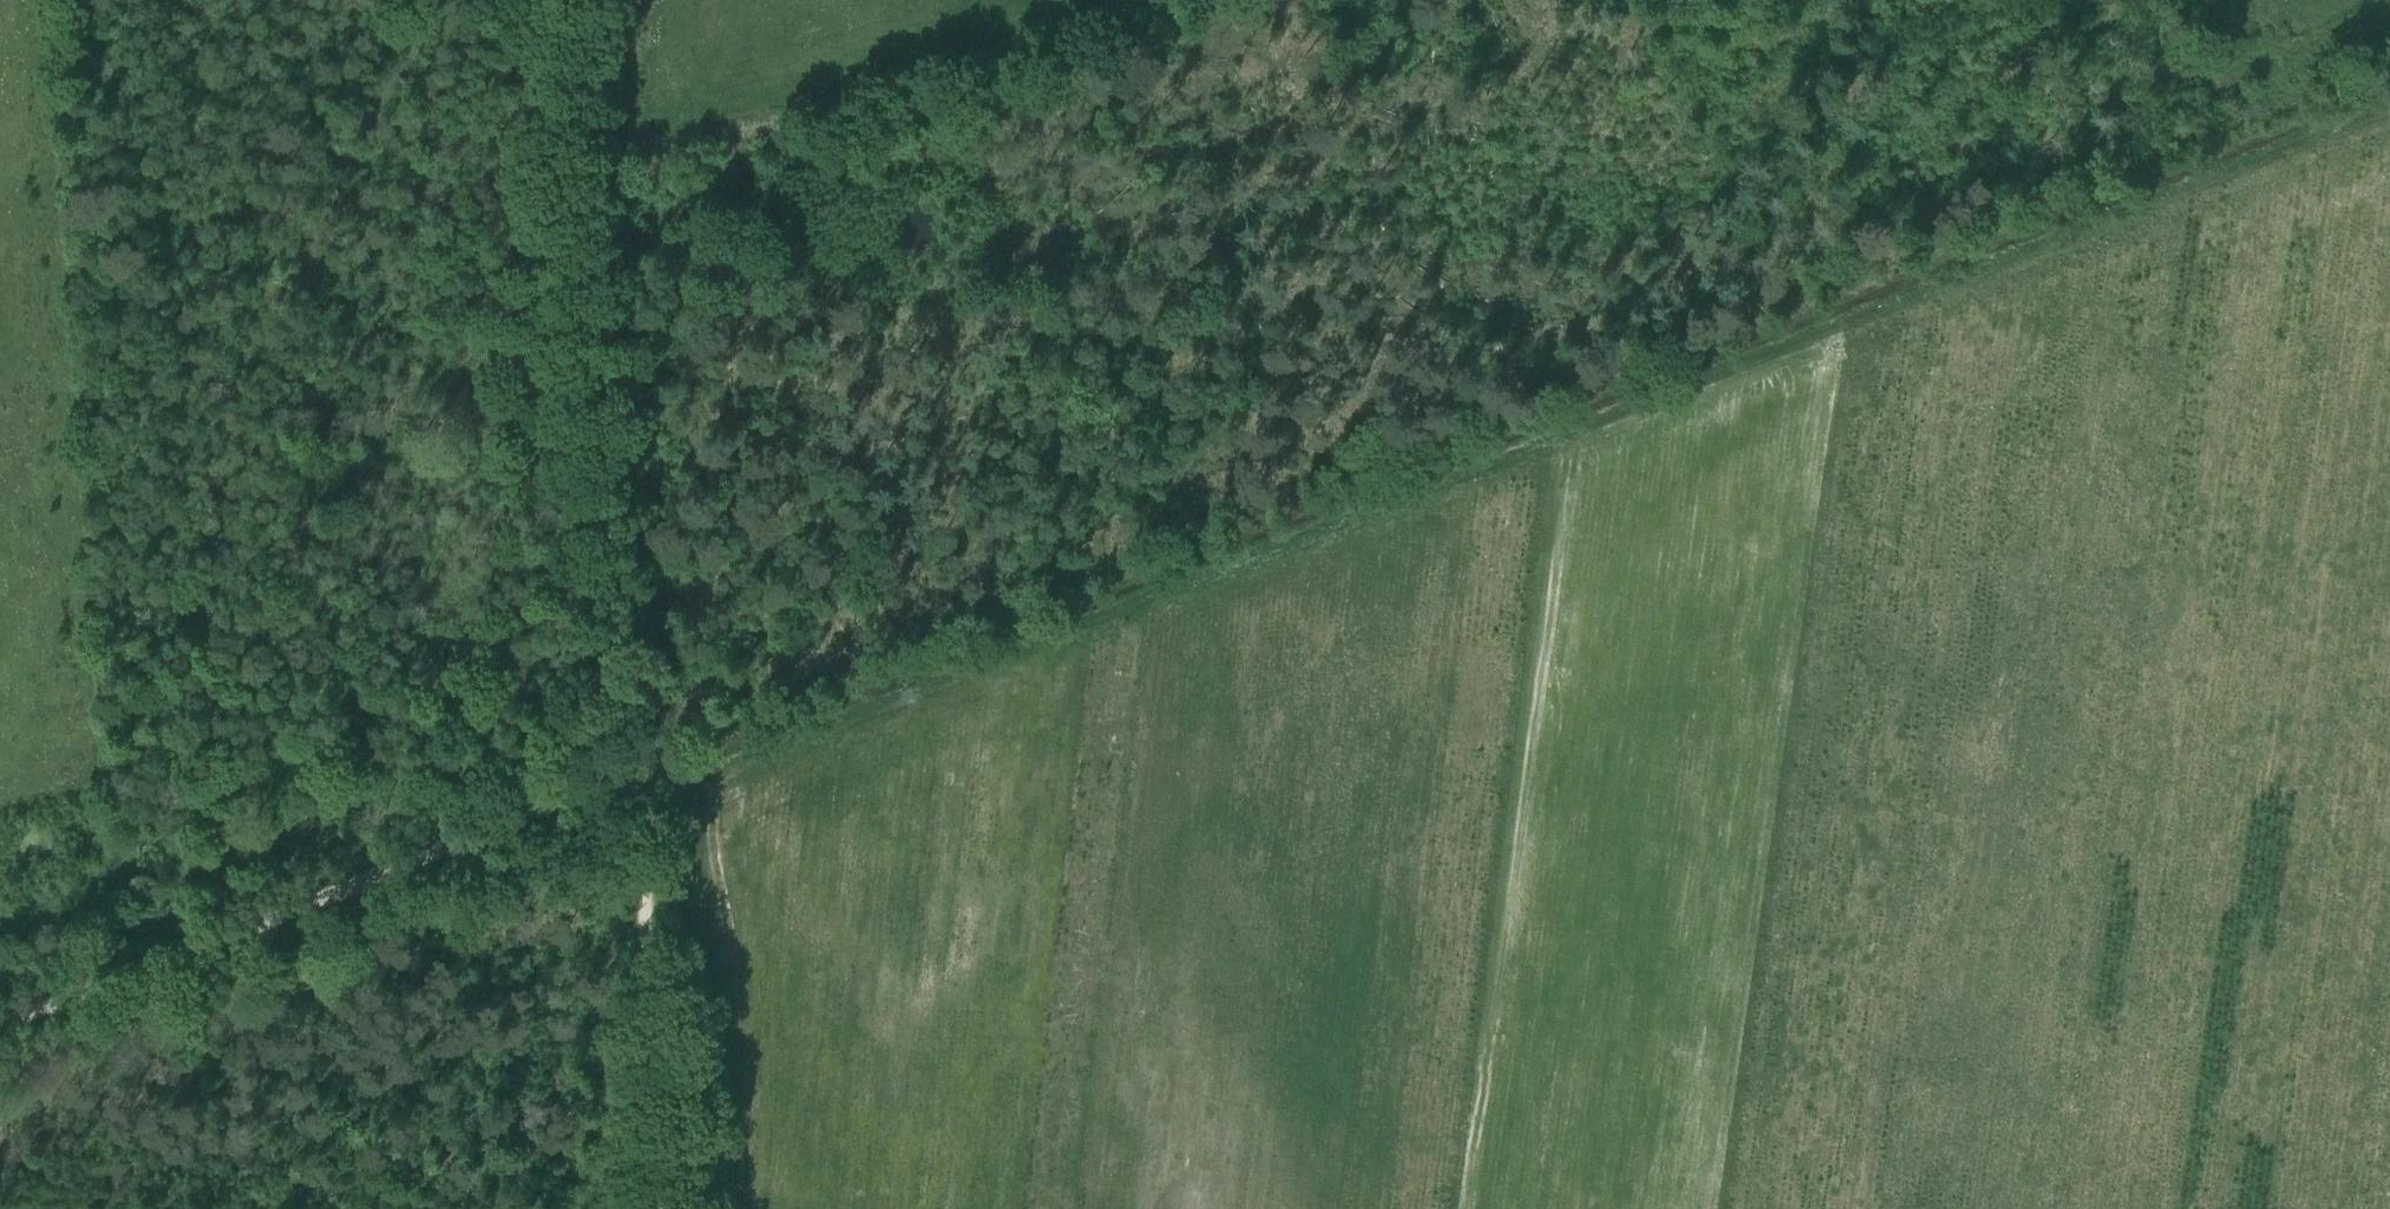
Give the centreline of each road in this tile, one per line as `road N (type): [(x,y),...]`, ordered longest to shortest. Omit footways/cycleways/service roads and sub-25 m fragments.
road 1 (track): [(636,788),(588,788),(0,1024)]
road 2 (track): [(668,1208),(636,788)]

